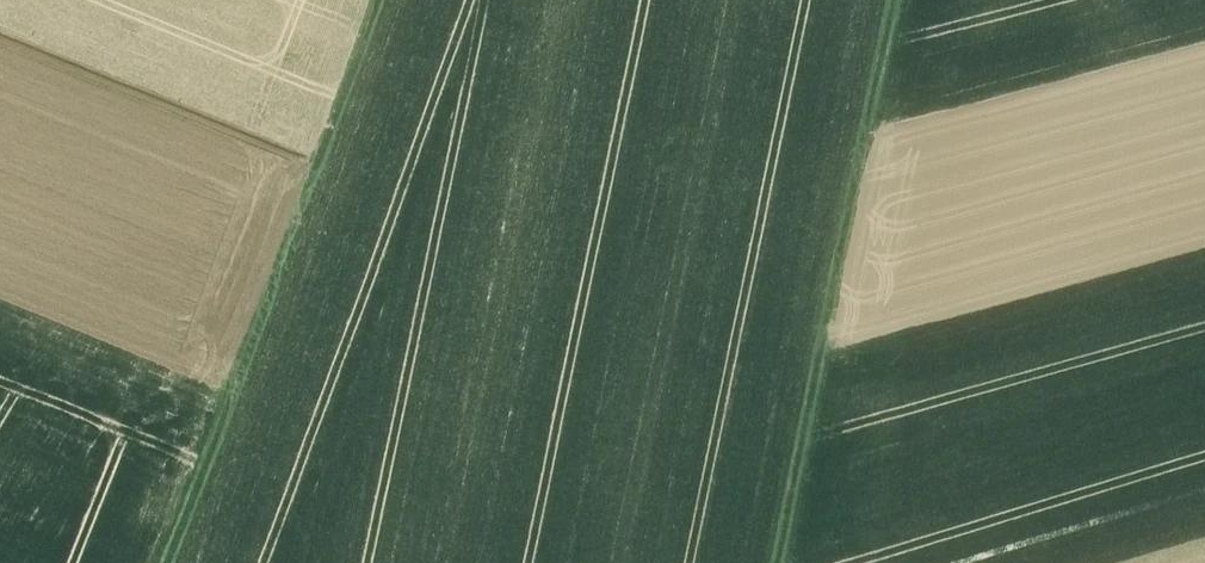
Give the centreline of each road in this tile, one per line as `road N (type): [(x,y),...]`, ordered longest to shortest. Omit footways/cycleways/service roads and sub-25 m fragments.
road 1 (track): [(403,0),(193,562)]
road 2 (track): [(893,0),(778,562)]

